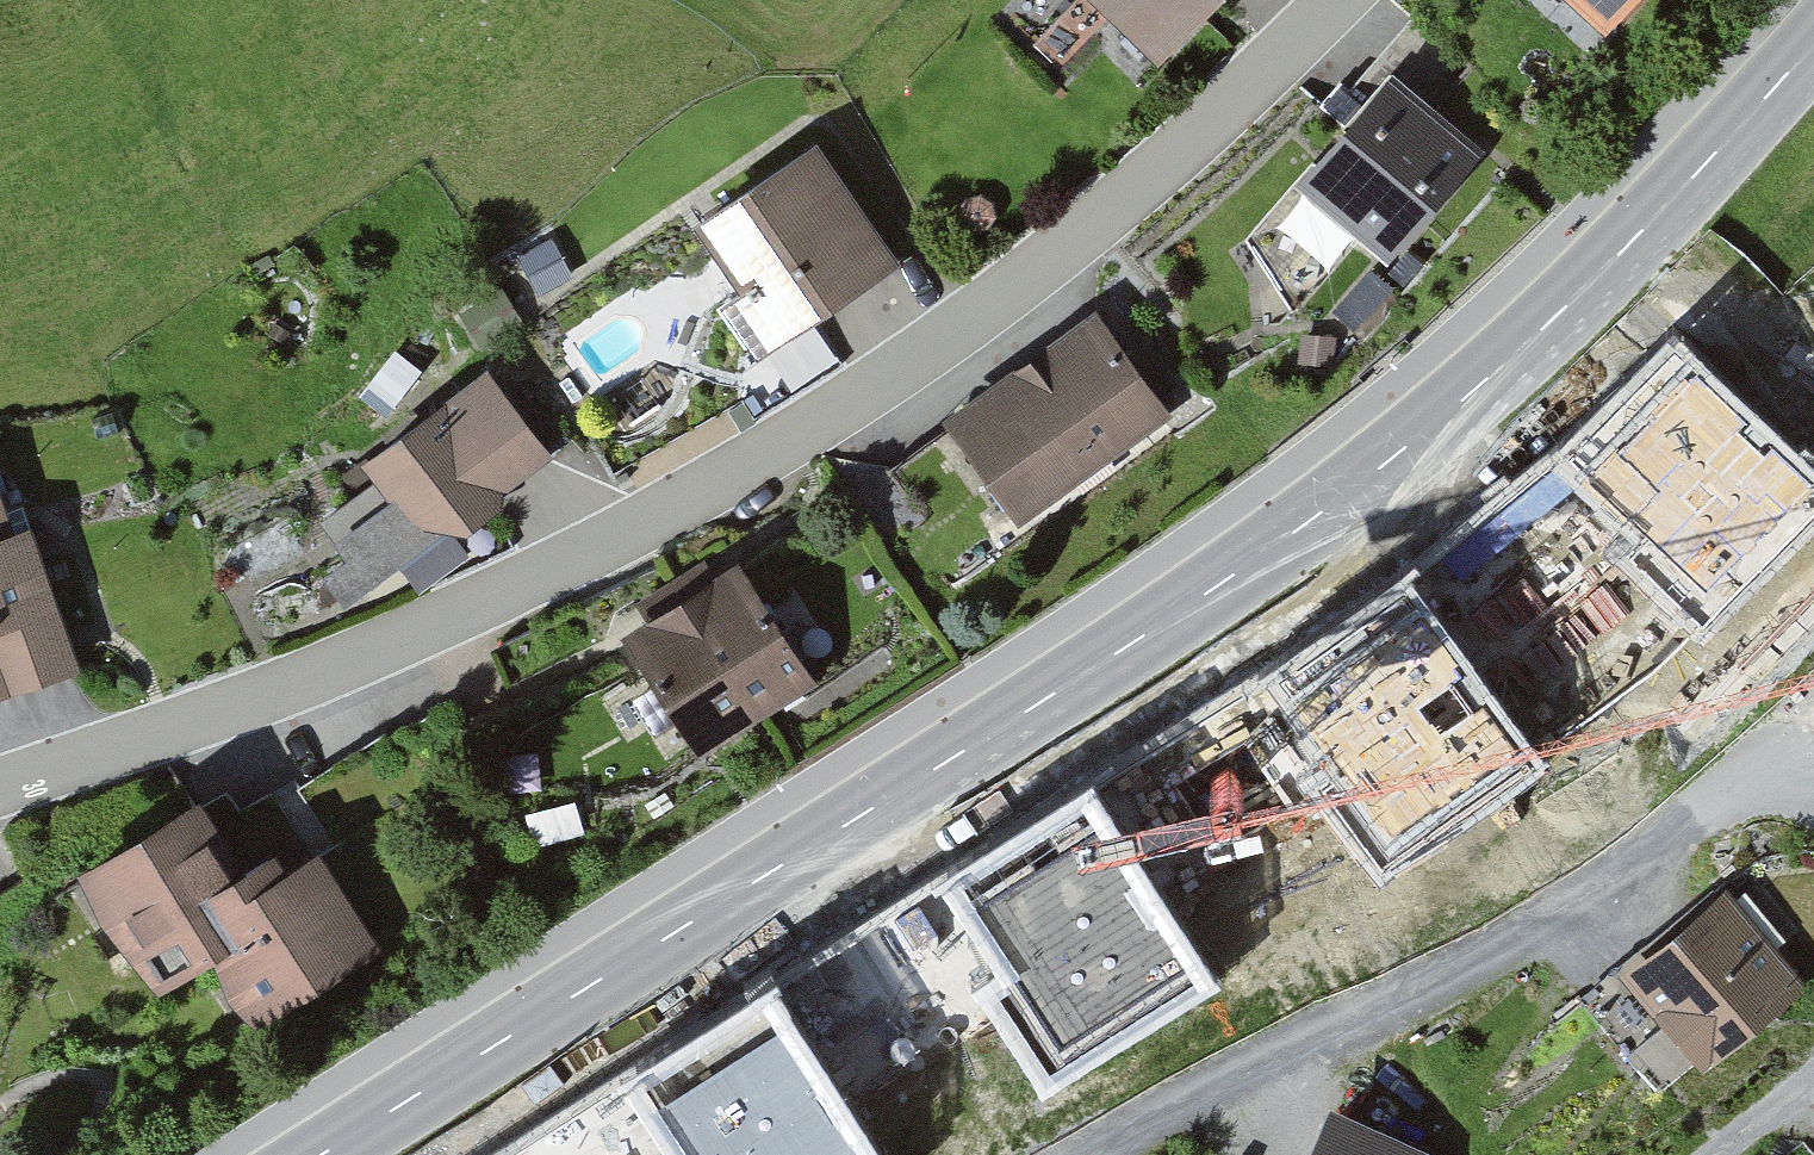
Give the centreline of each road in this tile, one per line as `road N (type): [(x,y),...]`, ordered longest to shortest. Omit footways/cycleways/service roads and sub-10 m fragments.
road 1 (secondary): [(1813,43),(1582,291),(1448,414),(1295,532),(323,1154)]
road 2 (residential): [(1336,0),(1194,142),(1032,278),(839,411),(665,515),(512,593),(355,660),(0,789)]
road 3 (residential): [(1801,781),(1744,791),(1499,953),(1115,1154)]

